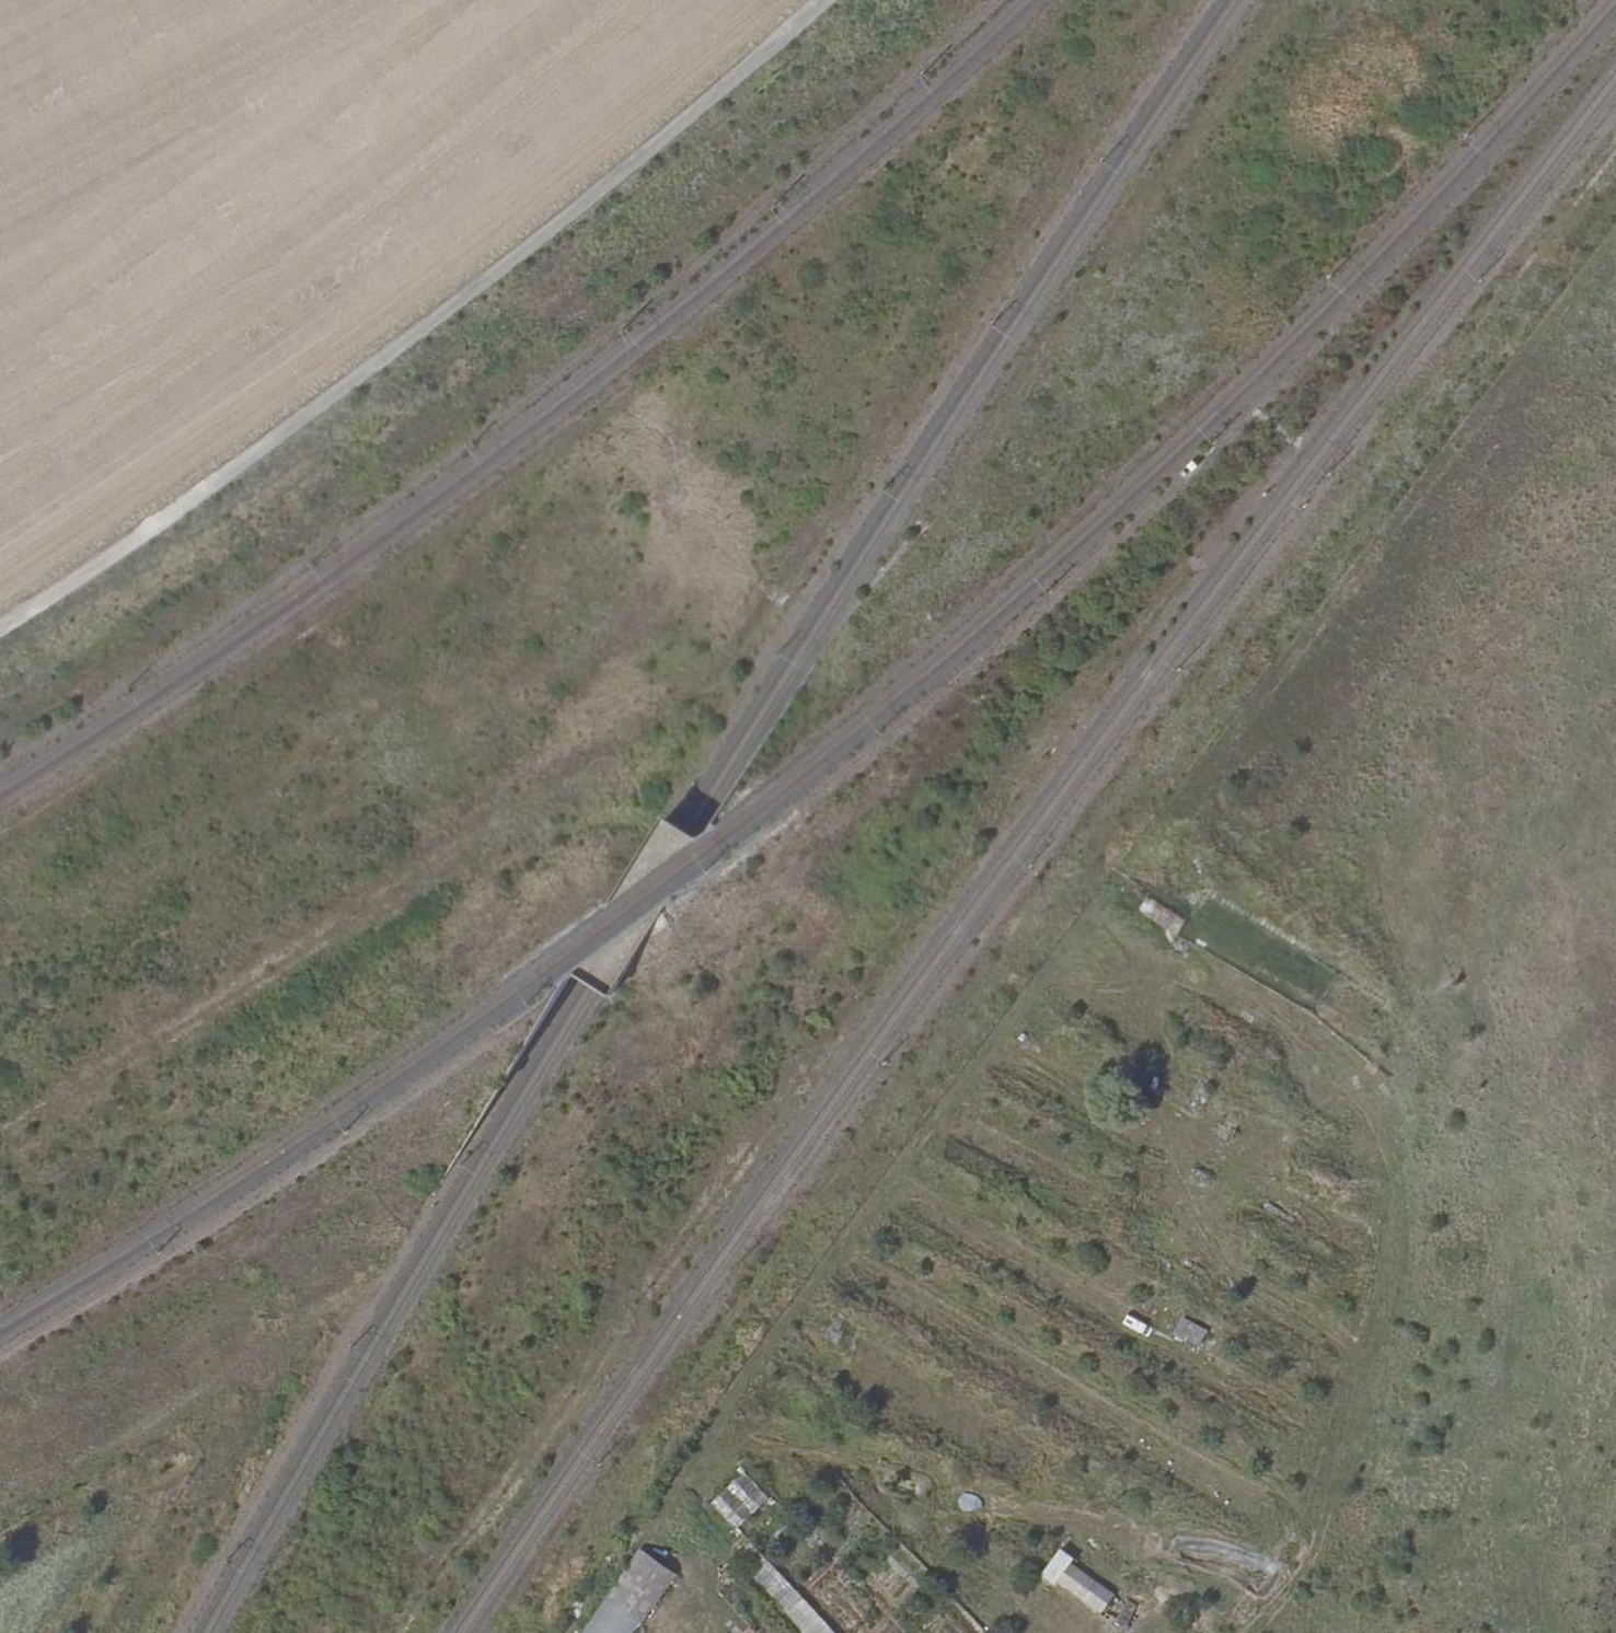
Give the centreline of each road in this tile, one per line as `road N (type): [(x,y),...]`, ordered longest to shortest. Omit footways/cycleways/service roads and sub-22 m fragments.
road 1 (track): [(0,625),(414,333),(824,0)]

